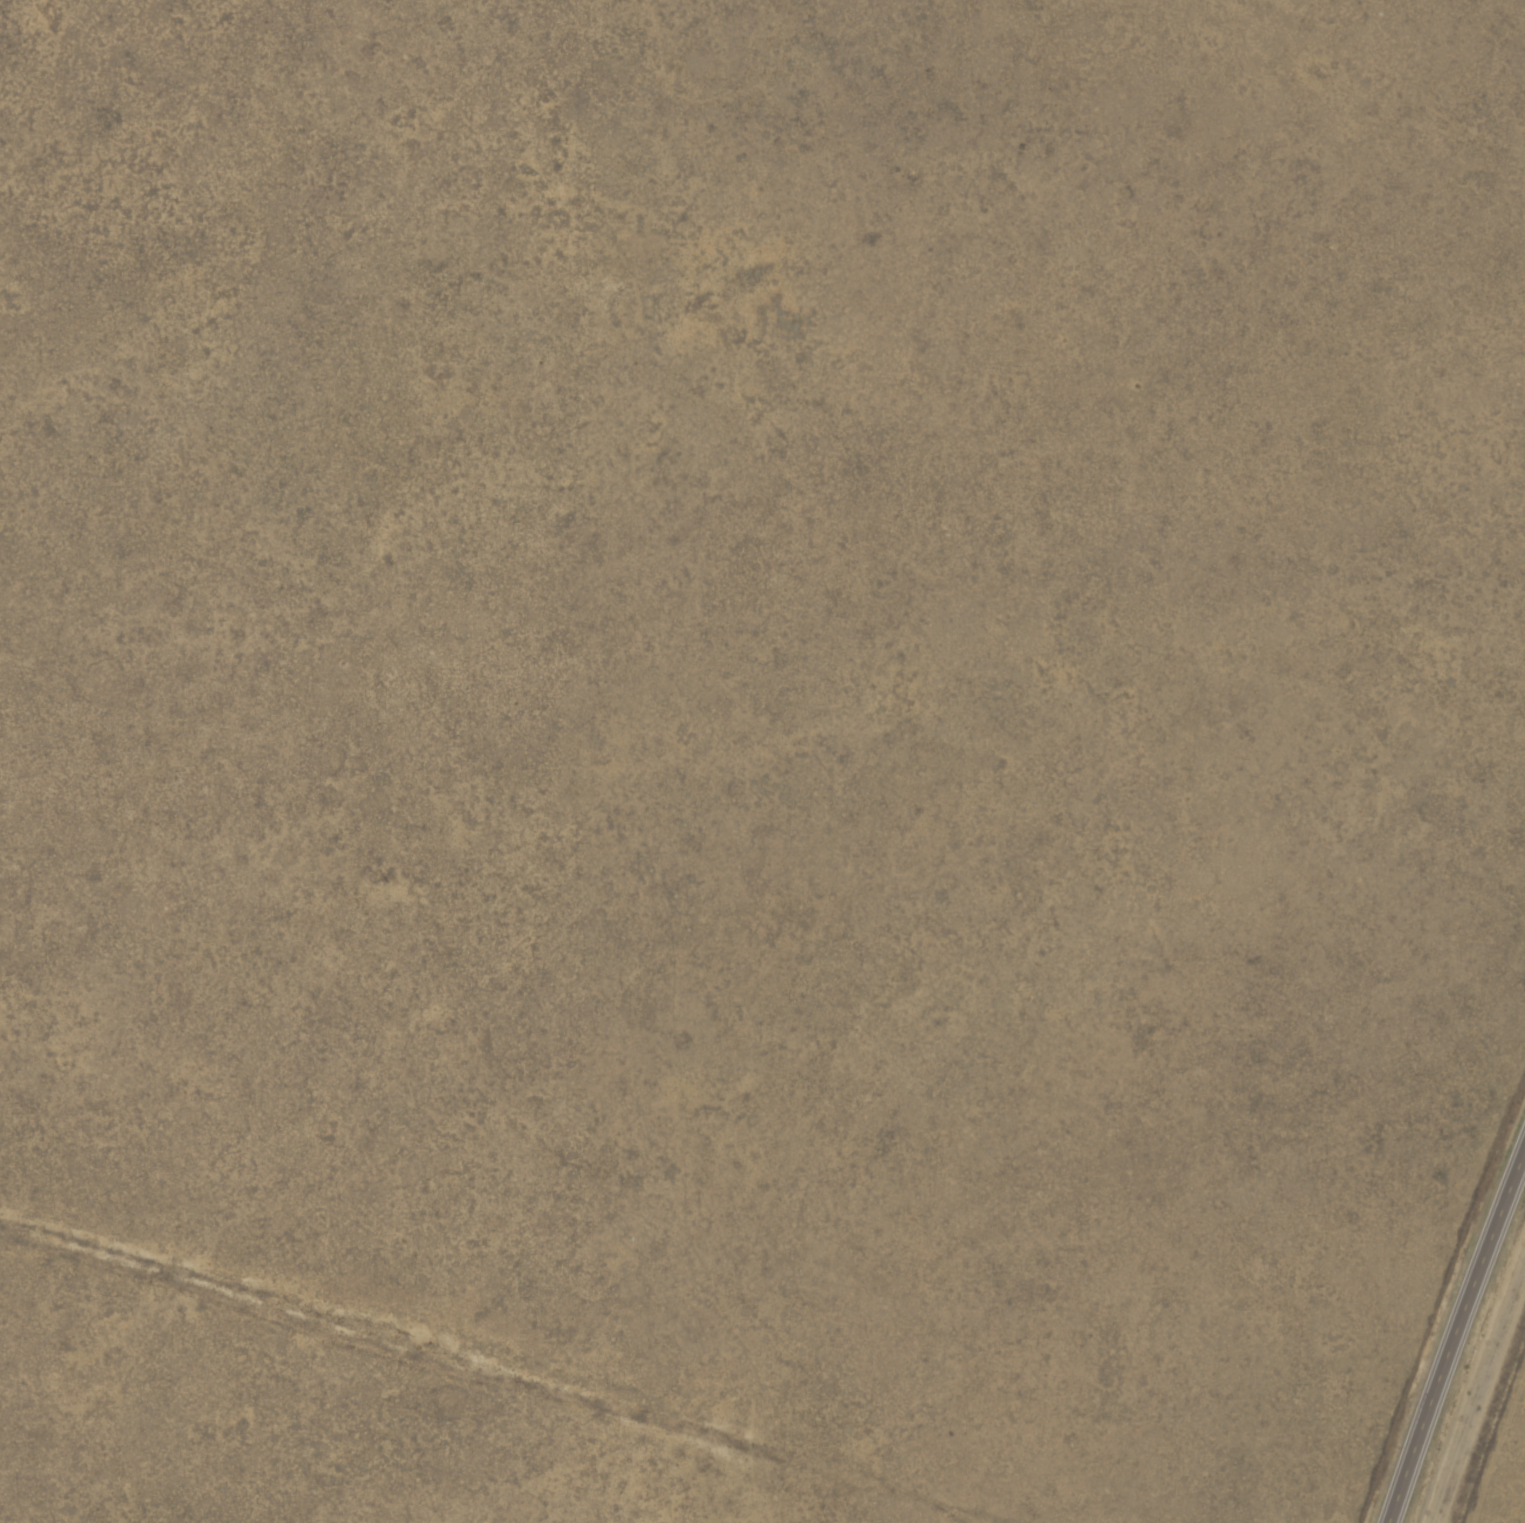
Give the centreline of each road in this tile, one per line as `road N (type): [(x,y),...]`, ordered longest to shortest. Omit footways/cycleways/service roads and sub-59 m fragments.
road 1 (secondary): [(1524,1125),(1379,1522)]

